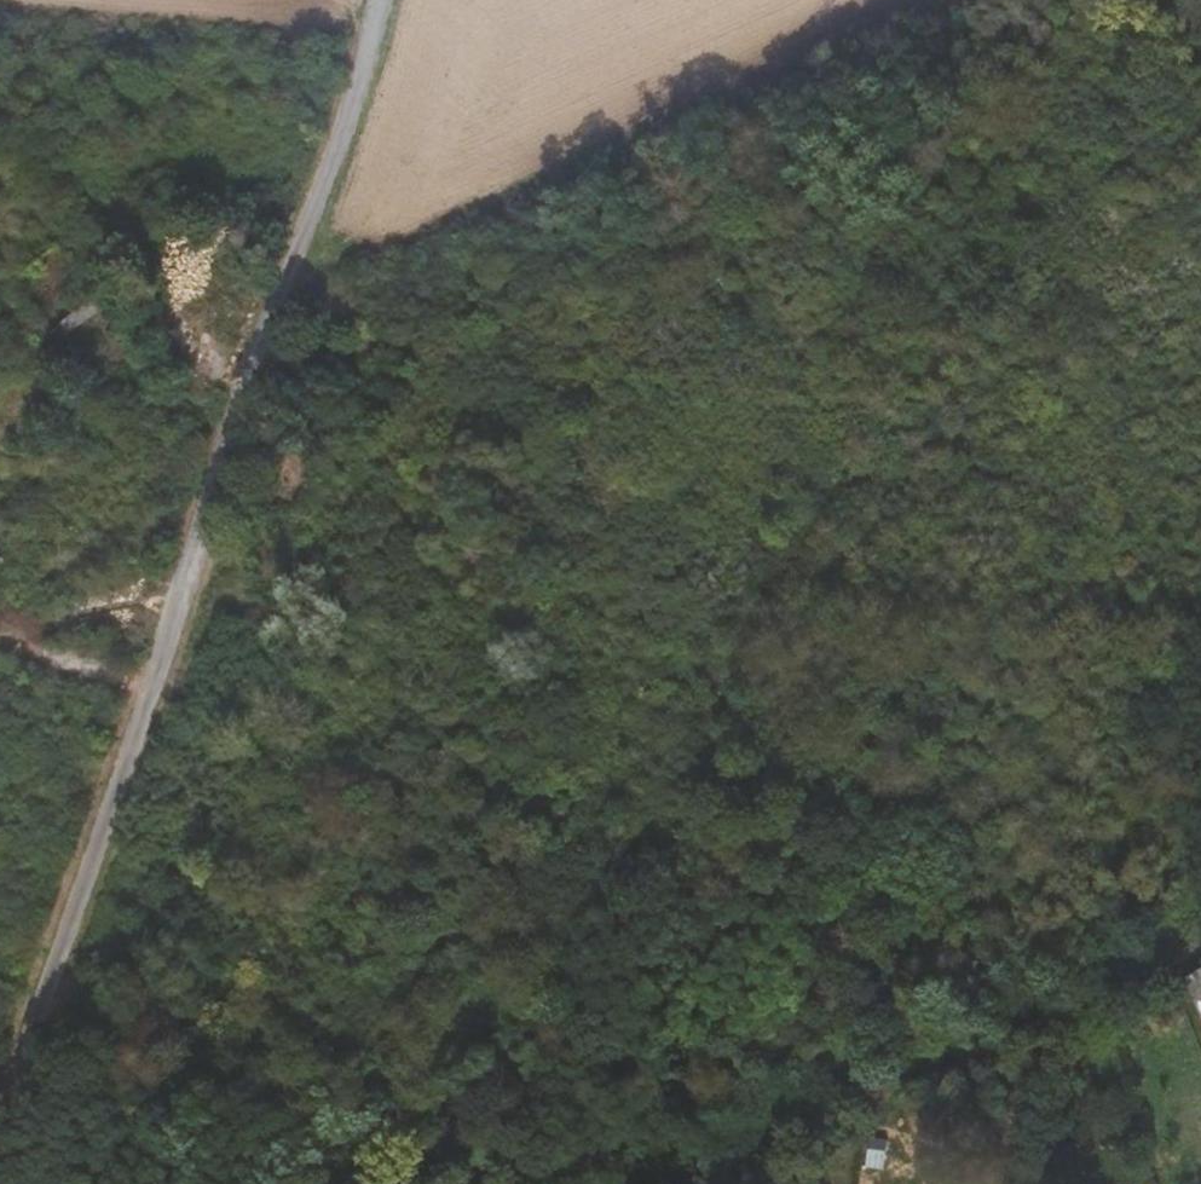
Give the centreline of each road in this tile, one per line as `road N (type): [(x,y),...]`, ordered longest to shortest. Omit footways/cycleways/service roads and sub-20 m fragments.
road 1 (track): [(298,297),(397,0)]

